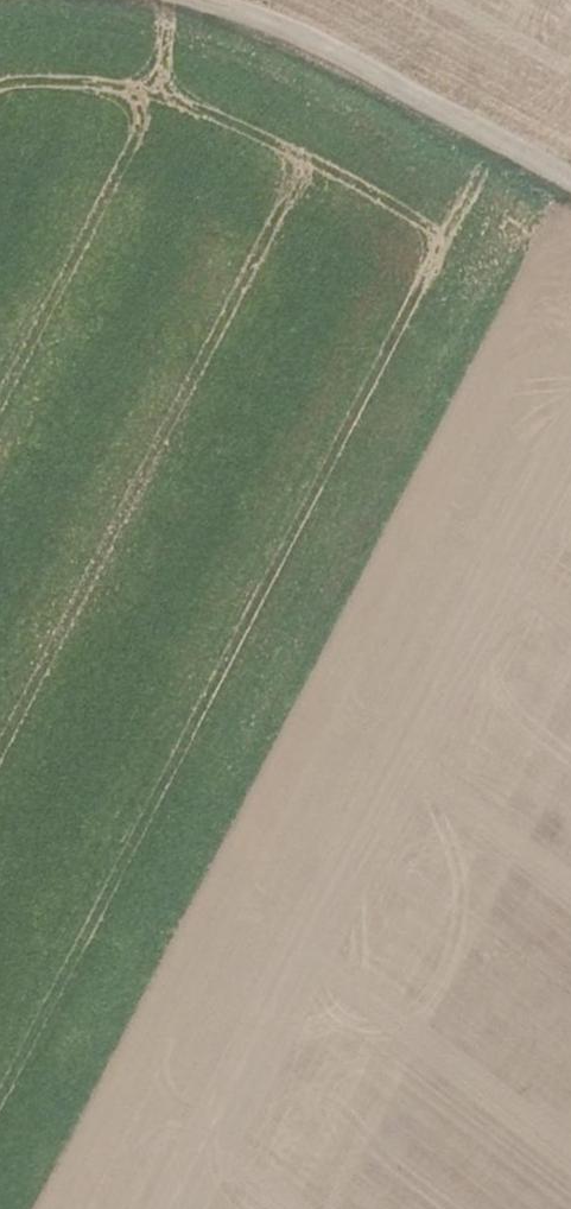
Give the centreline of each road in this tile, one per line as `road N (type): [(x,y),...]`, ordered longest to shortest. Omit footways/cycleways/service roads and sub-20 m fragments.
road 1 (track): [(570,184),(273,30),(187,0)]

